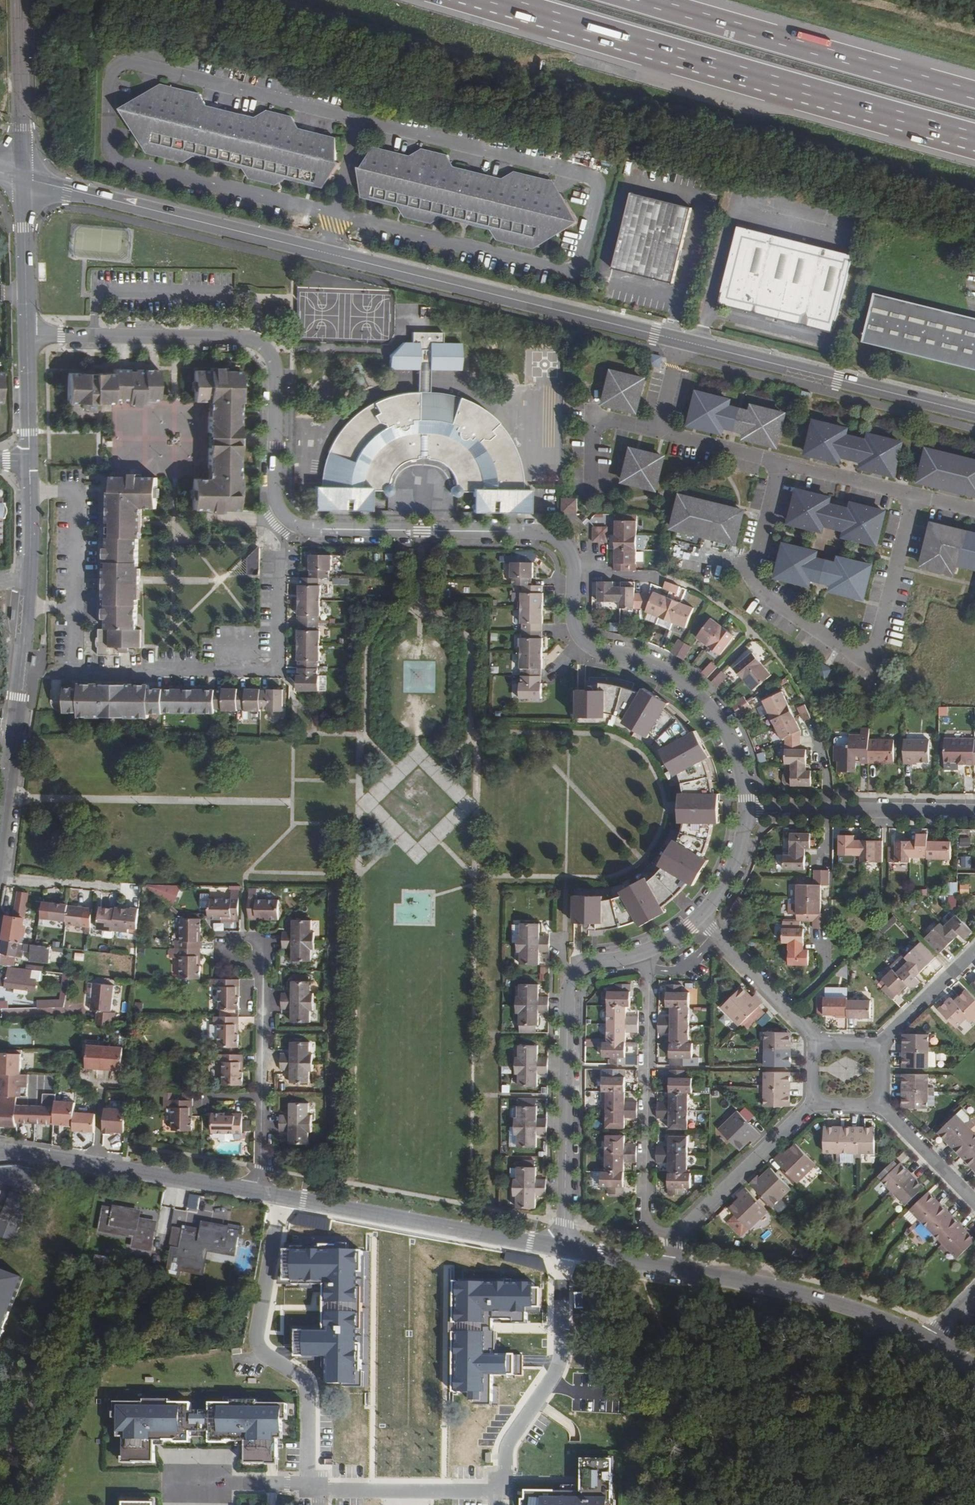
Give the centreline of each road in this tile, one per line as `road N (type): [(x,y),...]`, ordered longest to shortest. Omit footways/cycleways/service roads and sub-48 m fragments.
road 1 (secondary): [(680,341),(23,178)]
road 2 (residential): [(286,519),(316,529),(535,532),(559,540),(572,556),(581,639),(663,669),(697,693),(732,741),(746,809)]
road 3 (motorway): [(493,0),(974,138)]
road 4 (residential): [(27,335),(257,342),(275,367),(275,486),(286,519)]
road 5 (residential): [(698,918),(645,952),(590,964),(570,985),(563,1249)]
road 6 (tertiary): [(29,461),(27,607),(0,843)]
road 7 (motorway): [(974,94),(645,0)]
road 8 (unclassified): [(753,569),(759,591),(871,667),(912,497)]
road 9 (residential): [(281,1197),(257,1342),(306,1382),(312,1484)]
road 10 (secondary): [(974,414),(680,341)]
road 11 (tertiary): [(281,1197),(563,1249)]
road 12 (tertiary): [(0,1153),(281,1197)]
road 13 (tertiary): [(671,1268),(818,1298),(931,1342)]
road 14 (residential): [(496,1504),(508,1445),(558,1365),(563,1249)]
road 15 (residential): [(235,639),(234,669),(282,671),(286,519)]
road 16 (residential): [(814,1104),(677,1235),(671,1268)]
road 17 (unclassified): [(779,464),(658,434),(680,341)]
road 18 (secondary): [(19,0),(23,178)]
road 19 (residential): [(815,1043),(698,918)]
road 20 (tertiary): [(23,178),(27,335)]
road 21 (residential): [(974,812),(828,810)]
road 22 (unclassified): [(912,497),(779,464)]
road 23 (residential): [(974,1202),(880,1105)]
road 24 (residential): [(974,952),(881,1044)]
road 25 (tertiary): [(27,335),(29,461)]
road 26 (residential): [(746,809),(733,870),(698,918)]

